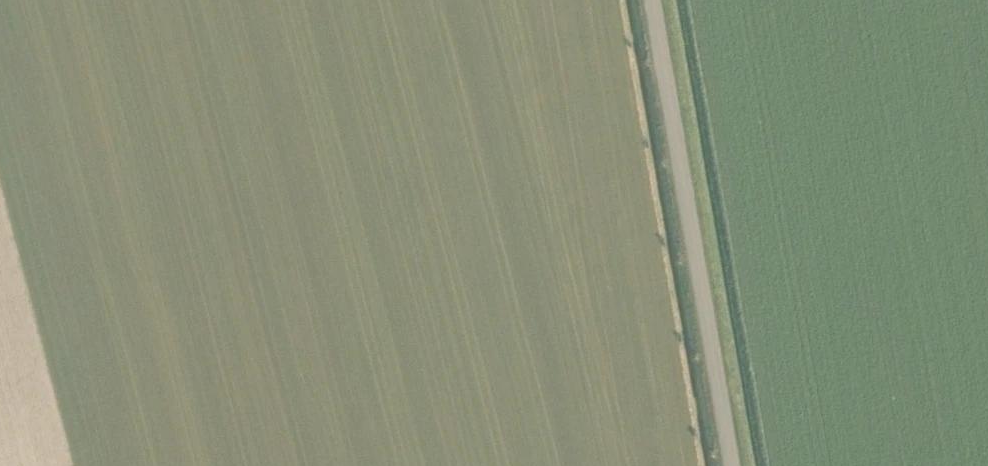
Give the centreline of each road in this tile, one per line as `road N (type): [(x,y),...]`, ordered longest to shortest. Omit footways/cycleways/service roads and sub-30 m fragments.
road 1 (unclassified): [(738,465),(655,0)]

